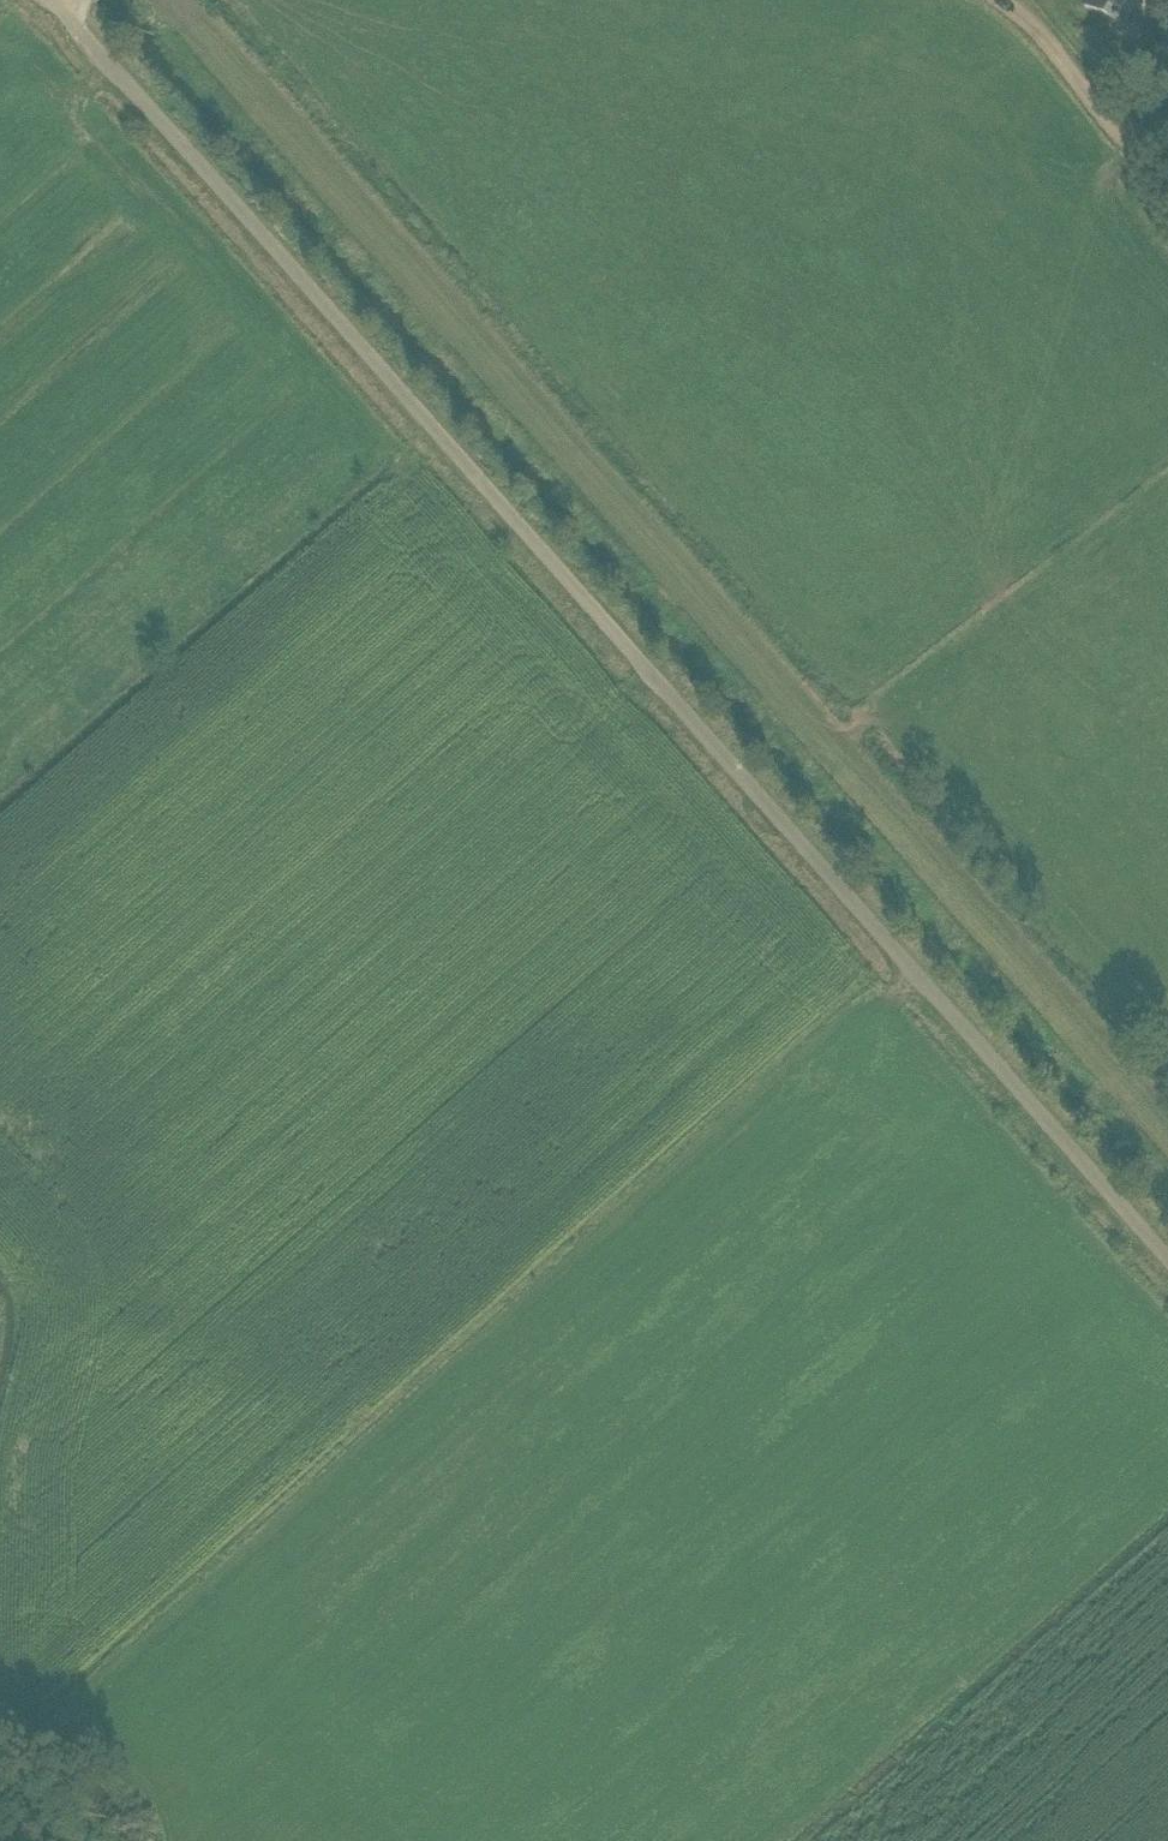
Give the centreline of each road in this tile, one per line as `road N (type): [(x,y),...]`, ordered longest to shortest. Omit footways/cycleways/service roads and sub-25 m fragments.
road 1 (unclassified): [(1167,1264),(64,17)]
road 2 (unclassified): [(985,0),(1029,31),(1138,164)]

